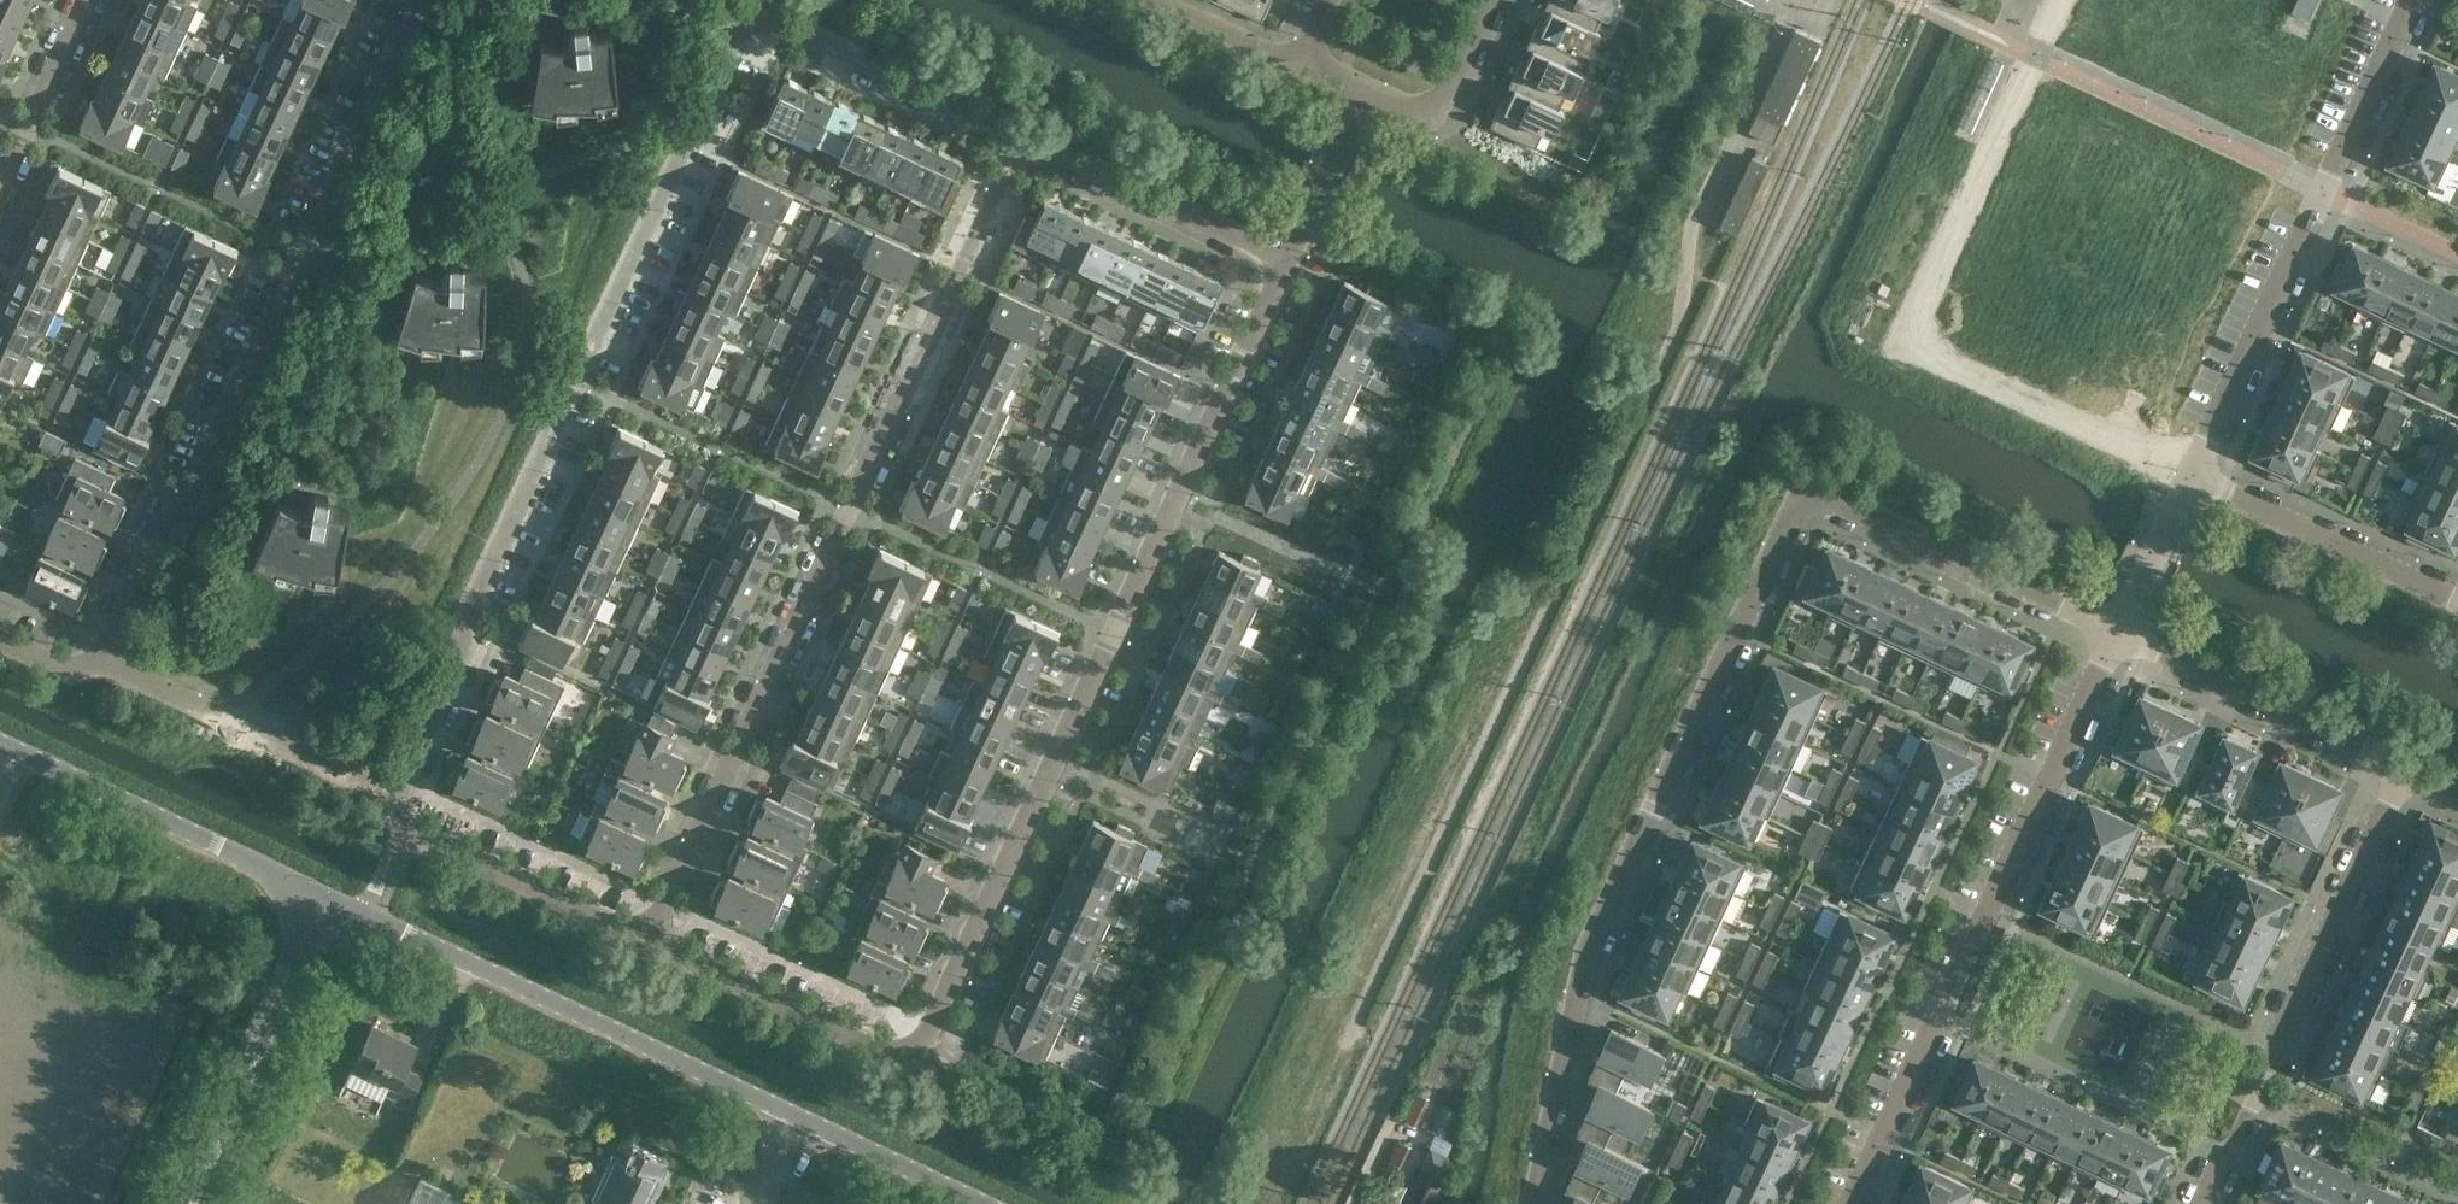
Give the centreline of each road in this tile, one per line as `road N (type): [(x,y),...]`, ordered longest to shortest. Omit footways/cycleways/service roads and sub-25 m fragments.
road 1 (residential): [(1537,1203),(1589,950),(1742,621),(1813,494),(2119,632)]
road 2 (residential): [(653,940),(1024,136)]
road 3 (residential): [(923,1046),(1290,258)]
road 4 (residential): [(406,815),(419,757),(470,628),(750,26)]
road 5 (residential): [(103,663),(417,0)]
road 6 (tertiary): [(989,1203),(324,897)]
road 7 (residential): [(1858,1203),(2119,632)]
road 8 (residential): [(2192,478),(2421,0)]
road 9 (residential): [(2406,765),(2202,1203)]
road 10 (tertiary): [(324,897),(0,744)]
road 11 (residential): [(406,815),(373,783),(103,663)]
road 12 (tertiary): [(182,1203),(324,897)]
road 13 (residential): [(2119,632),(2406,765)]
road 14 (residential): [(1024,136),(784,26),(750,26)]
road 15 (residential): [(2192,478),(2457,604)]
road 16 (residential): [(1290,258),(1024,136)]
road 17 (residential): [(923,1046),(891,1043),(653,940)]
road 18 (residential): [(653,940),(434,842),(406,815)]
road 19 (residential): [(0,192),(87,0)]
road 20 (residential): [(1498,0),(1455,89),(1433,108),(1411,113),(1365,96)]
road 21 (residential): [(1290,258),(1365,96)]
road 22 (residential): [(2119,632),(2192,478)]
road 23 (residential): [(1303,66),(1167,0)]

